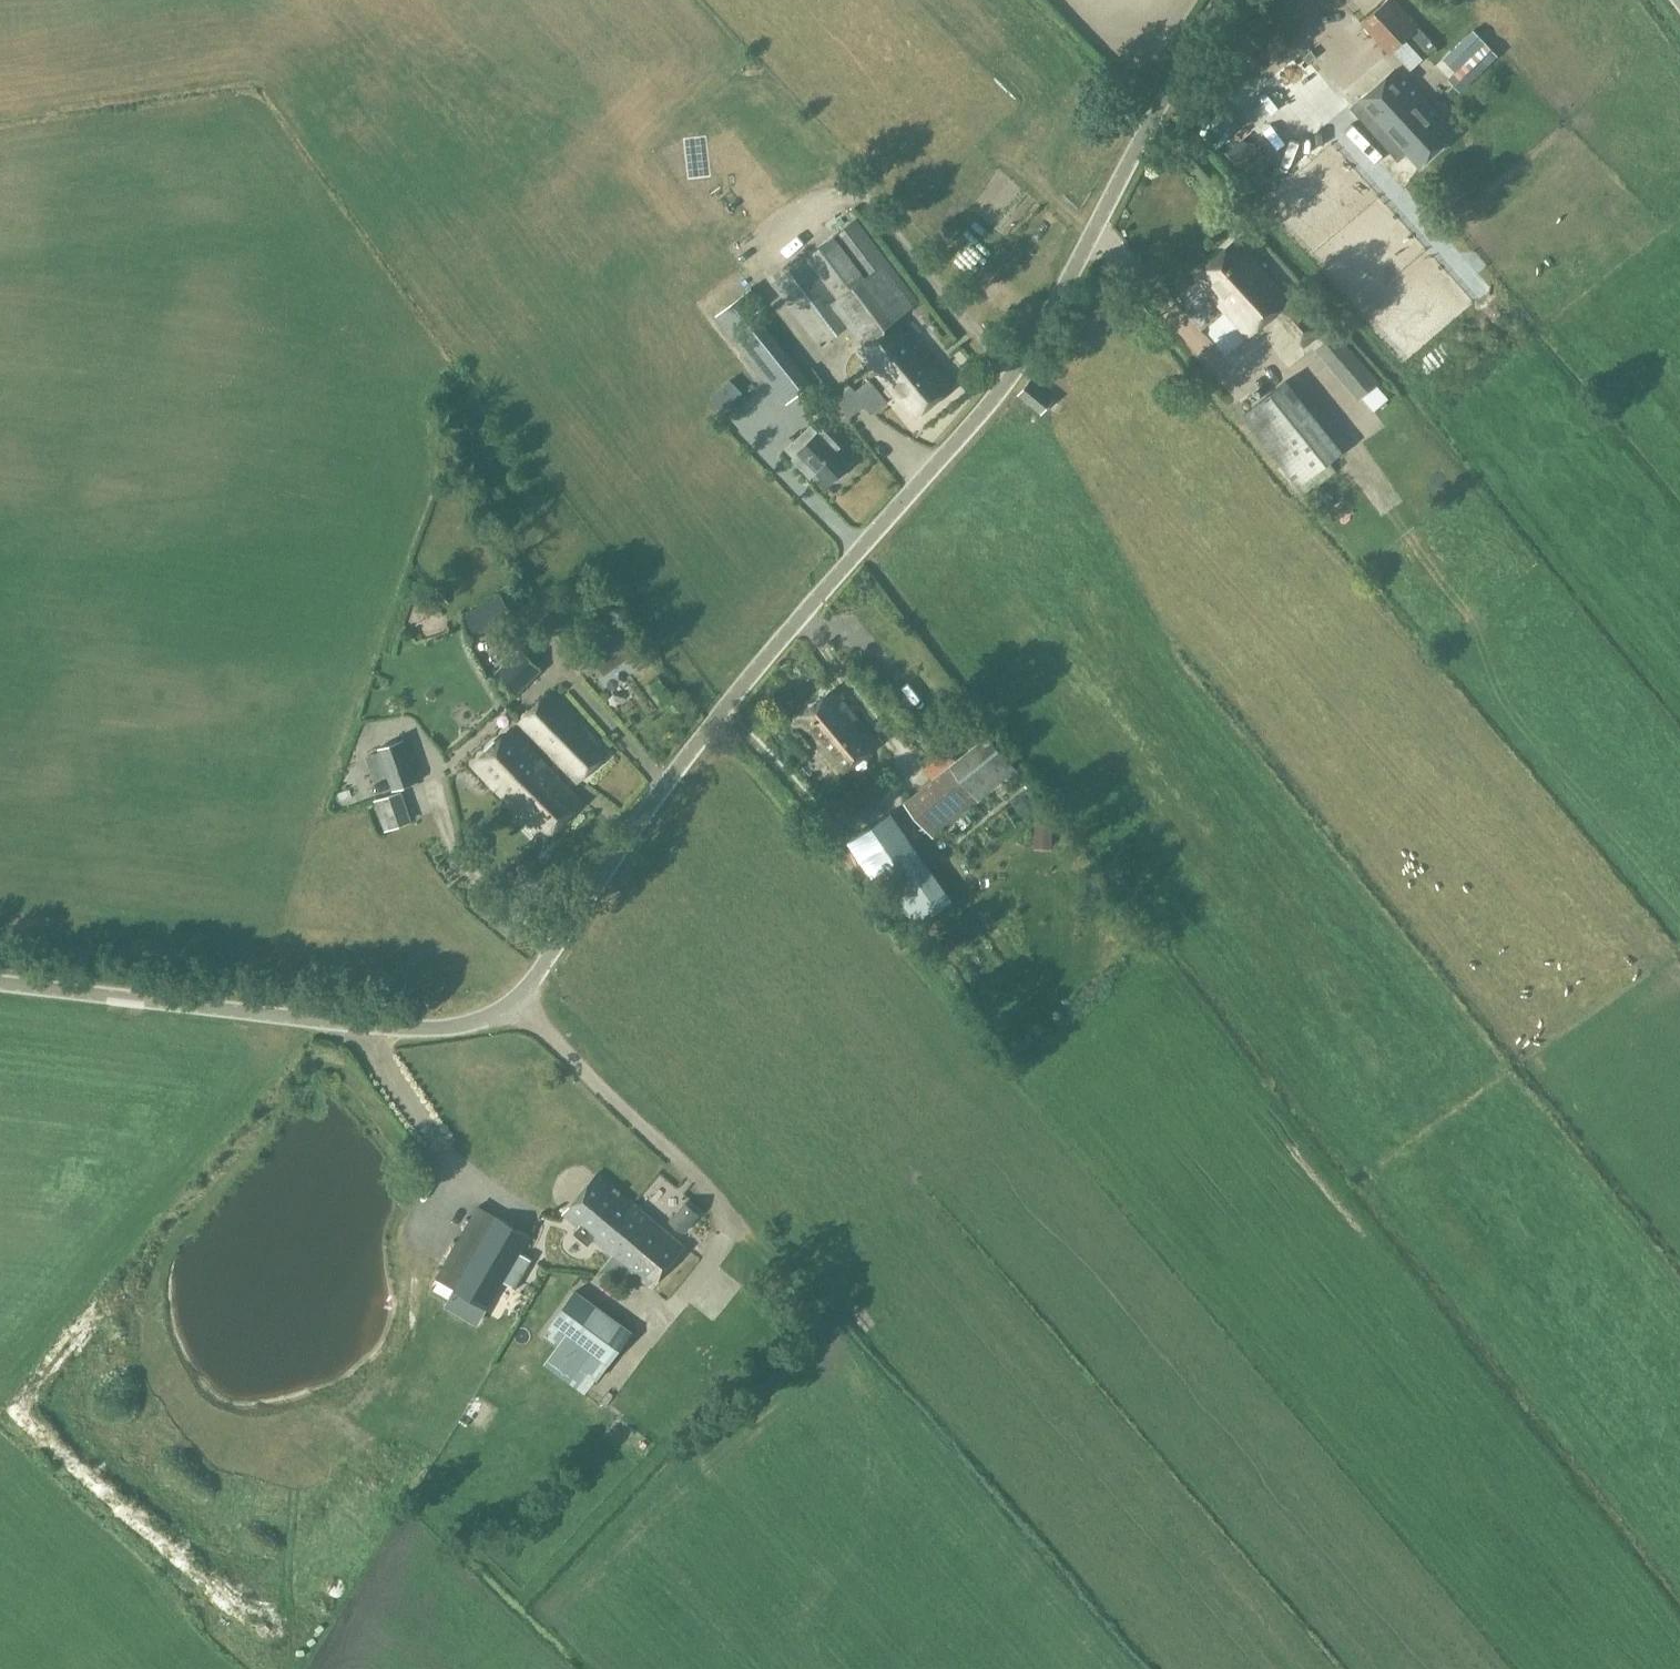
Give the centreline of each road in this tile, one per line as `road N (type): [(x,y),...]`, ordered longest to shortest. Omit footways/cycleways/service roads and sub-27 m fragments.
road 1 (unclassified): [(0,986),(424,1028),(463,1026),(510,1006),(530,988),(710,722),(1002,389),(1226,0)]

